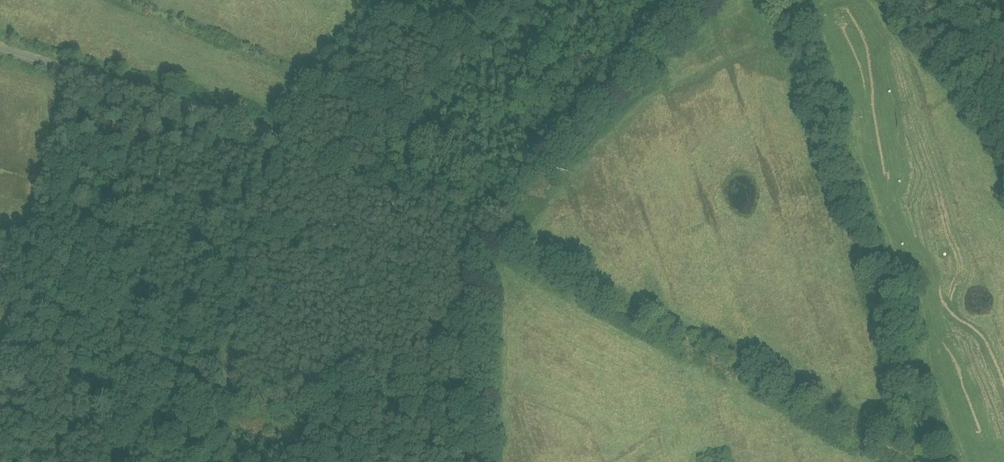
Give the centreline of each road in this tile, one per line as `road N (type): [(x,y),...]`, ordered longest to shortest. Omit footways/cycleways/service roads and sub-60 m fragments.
road 1 (unclassified): [(206,461),(273,139),(0,48)]

